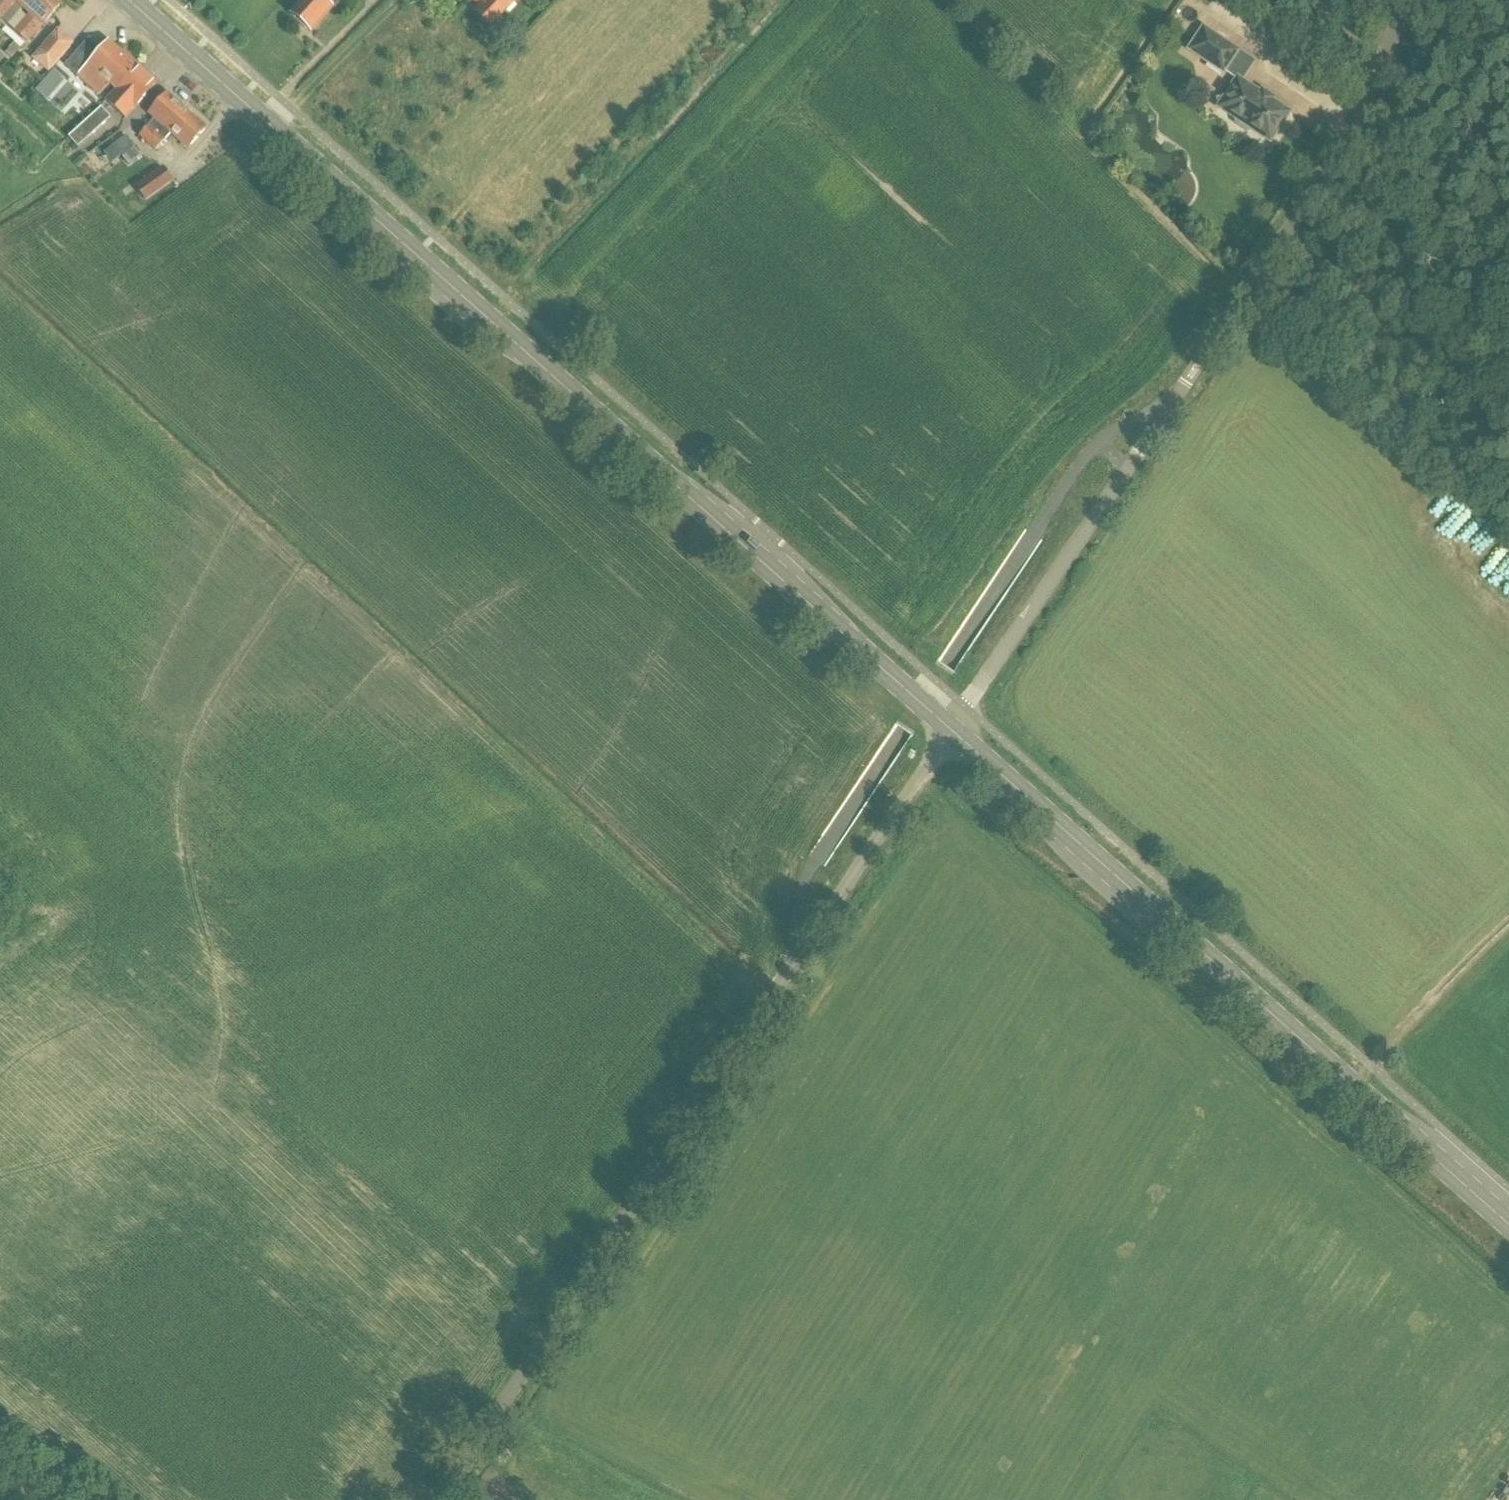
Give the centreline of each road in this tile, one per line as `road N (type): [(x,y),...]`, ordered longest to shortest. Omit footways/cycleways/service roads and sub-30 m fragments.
road 1 (secondary): [(956,723),(130,0)]
road 2 (unclassified): [(435,1499),(956,723)]
road 3 (unclassified): [(956,723),(1370,102),(1408,0)]
road 4 (secondary): [(1508,1219),(956,723)]

